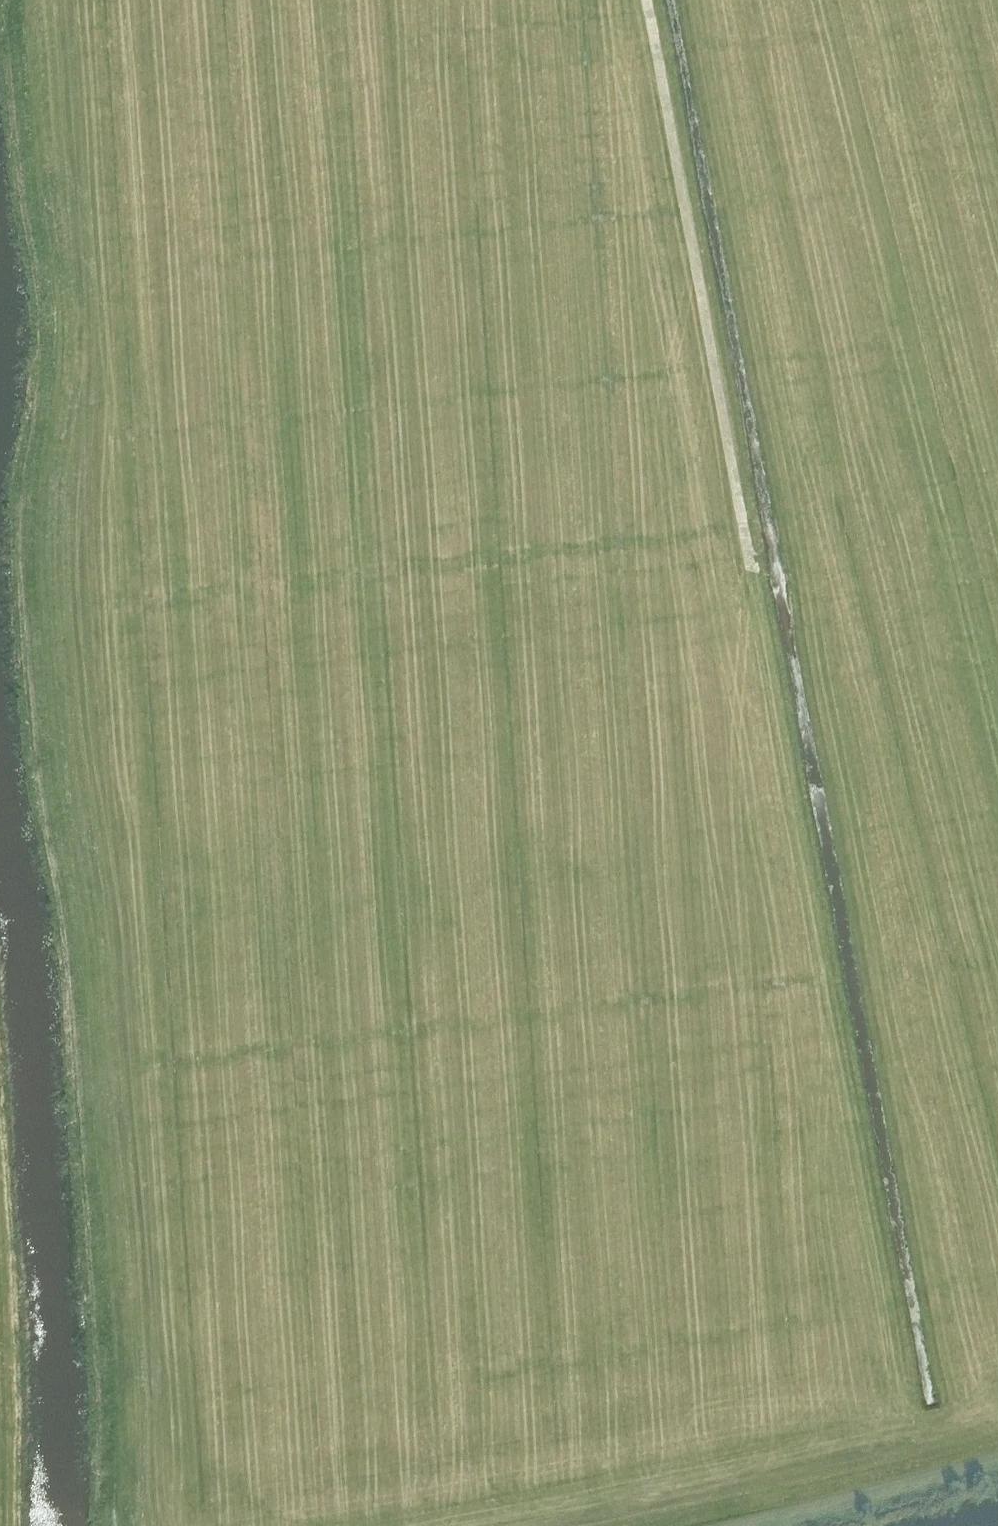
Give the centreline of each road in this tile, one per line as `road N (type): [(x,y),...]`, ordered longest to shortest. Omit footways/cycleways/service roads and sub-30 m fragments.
road 1 (track): [(751,563),(645,0)]

